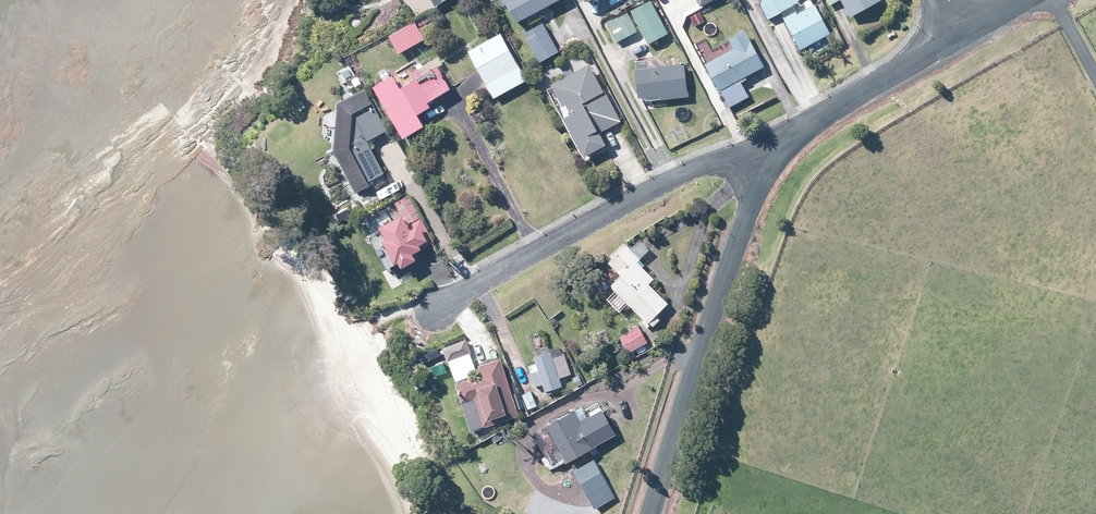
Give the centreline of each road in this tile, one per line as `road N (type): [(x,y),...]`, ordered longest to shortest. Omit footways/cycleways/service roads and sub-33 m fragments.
road 1 (residential): [(440,308),(710,167),(768,173)]
road 2 (residential): [(768,173),(731,257),(648,513)]
road 3 (residential): [(966,33),(815,119),(768,173)]

